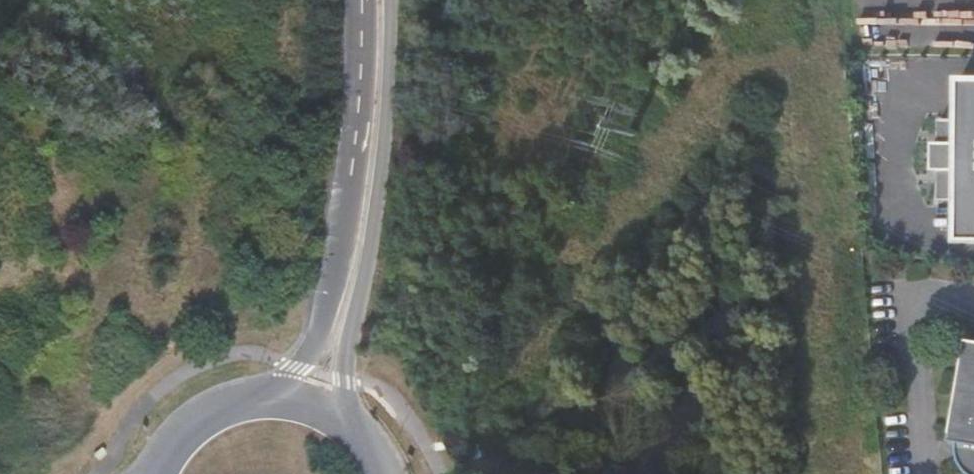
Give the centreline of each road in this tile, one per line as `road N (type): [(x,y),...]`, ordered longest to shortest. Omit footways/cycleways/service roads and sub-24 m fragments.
road 1 (tertiary): [(346,421),(343,353),(381,175),(392,0)]
road 2 (tertiary): [(363,0),(356,122),(334,280),(306,352),(269,396)]
road 3 (tertiary): [(269,396),(194,418),(149,473)]

